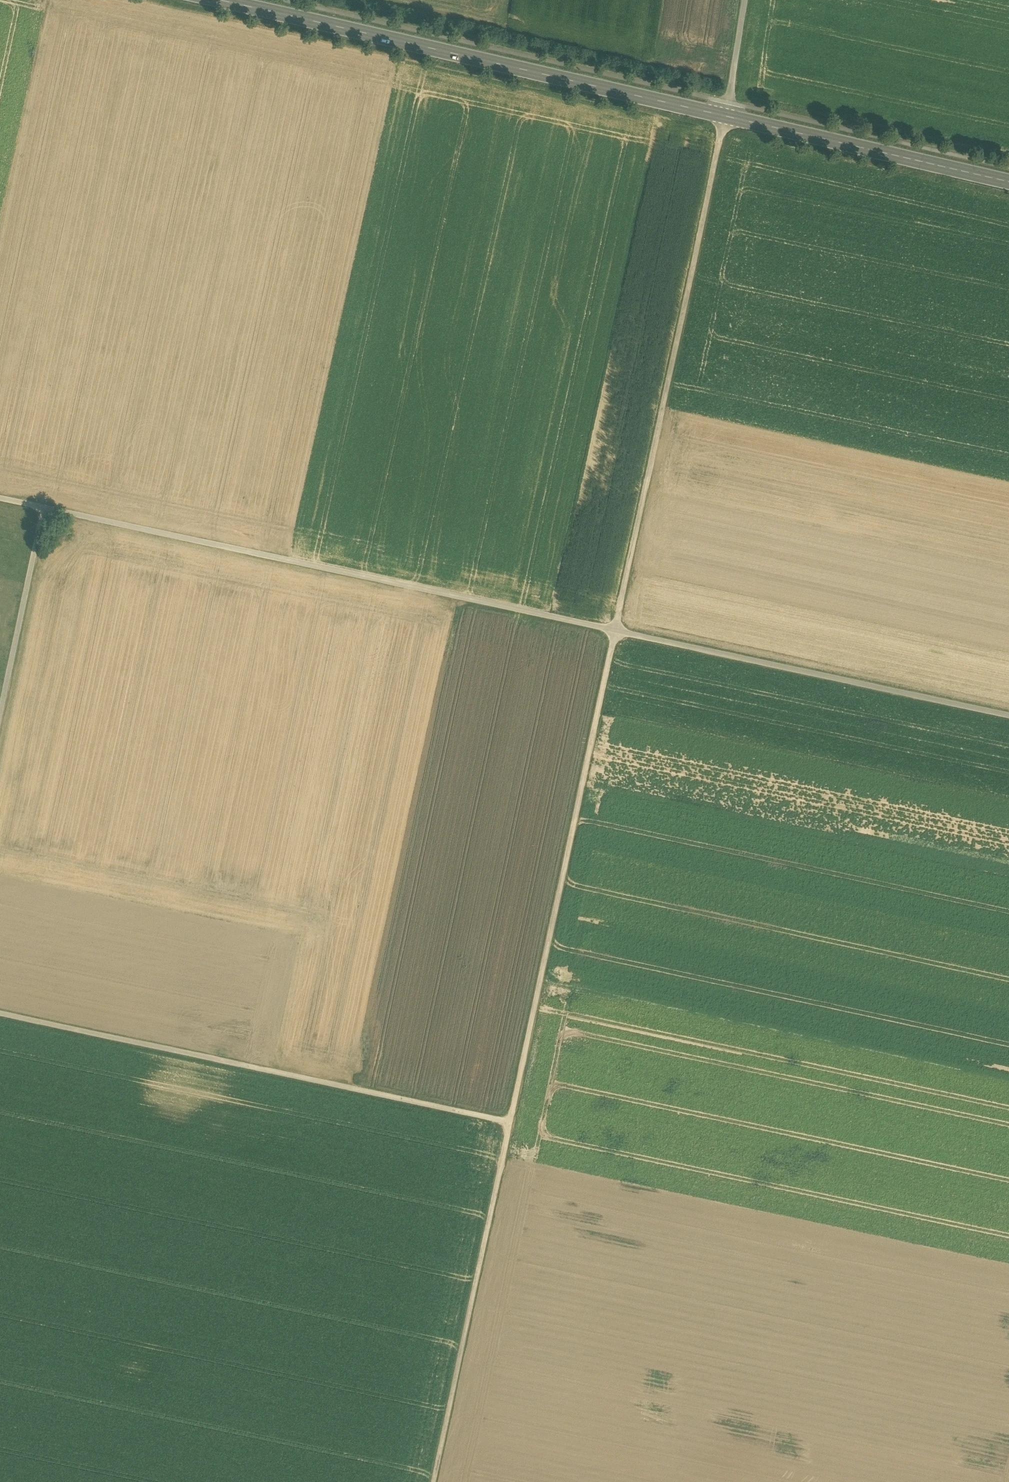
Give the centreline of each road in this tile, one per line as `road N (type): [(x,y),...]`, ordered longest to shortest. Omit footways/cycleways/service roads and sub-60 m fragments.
road 1 (track): [(434,1481),(725,115)]
road 2 (track): [(1008,716),(0,499)]
road 3 (secondary): [(1008,181),(214,0)]
road 4 (track): [(509,1122),(0,1015)]
road 5 (track): [(0,712),(44,509)]

